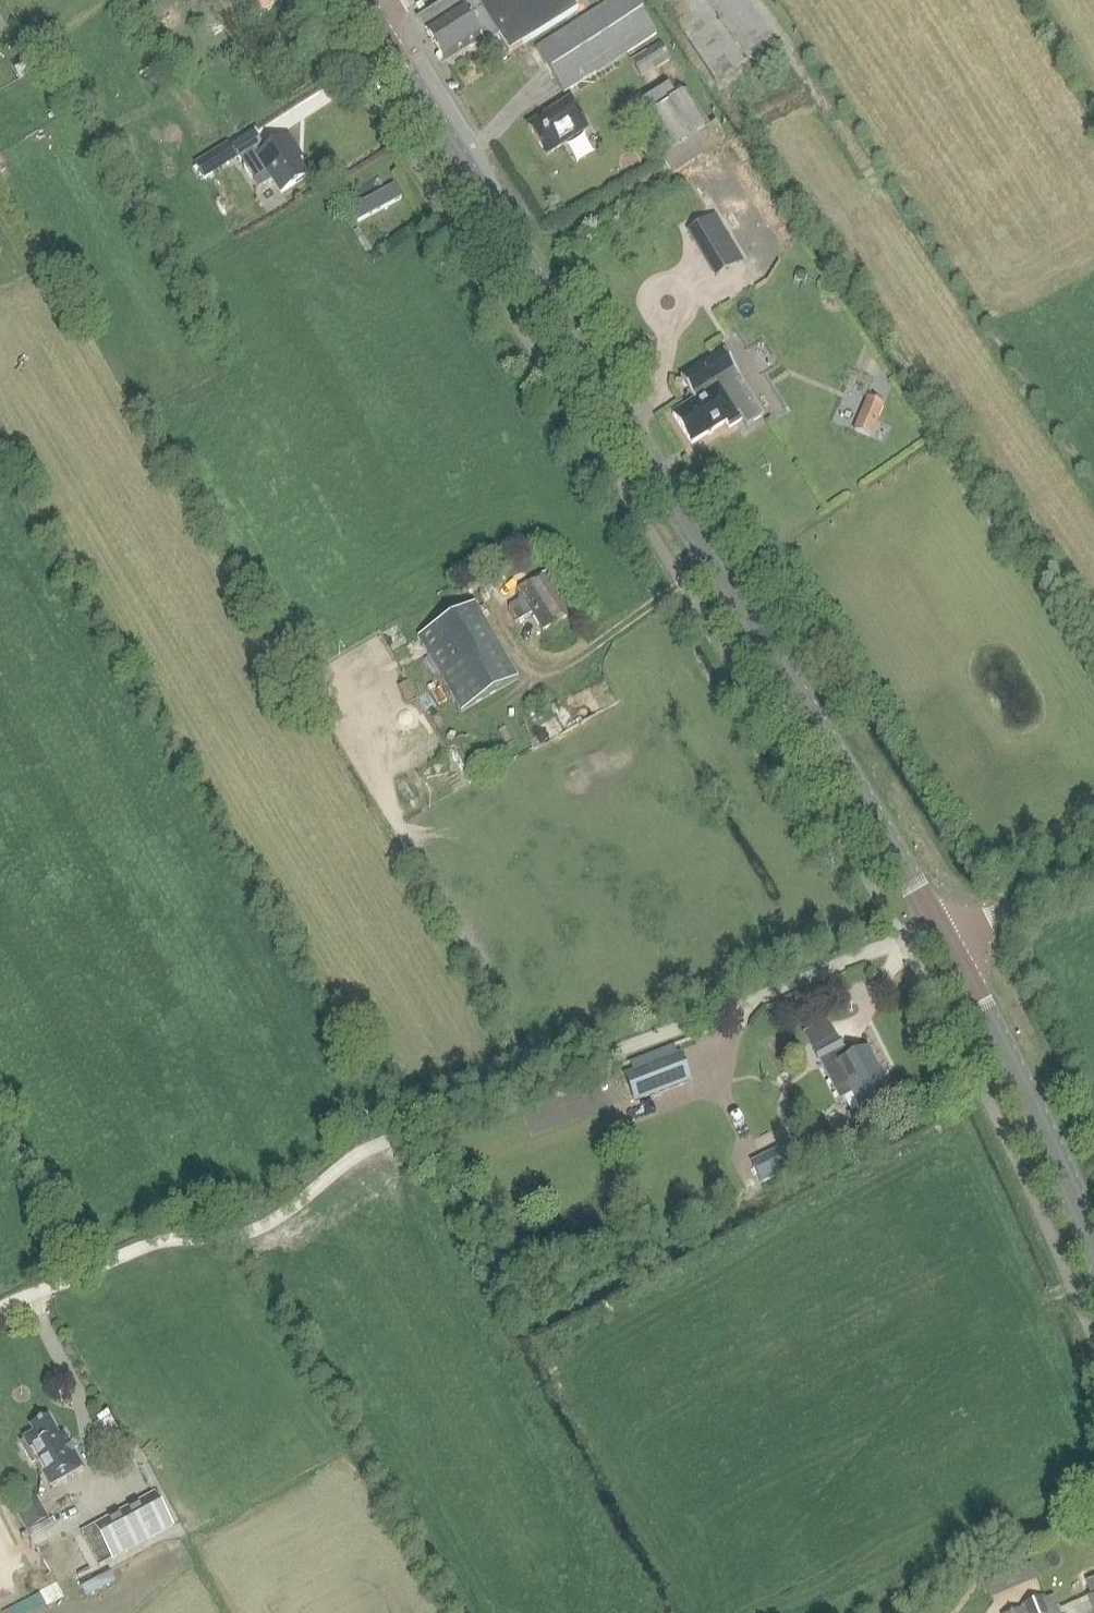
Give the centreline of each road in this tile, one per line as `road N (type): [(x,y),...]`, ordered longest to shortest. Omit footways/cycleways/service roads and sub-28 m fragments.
road 1 (secondary): [(941,935),(363,14)]
road 2 (secondary): [(1093,1260),(1021,1080),(941,935)]
road 3 (unclassified): [(941,935),(1093,874)]

